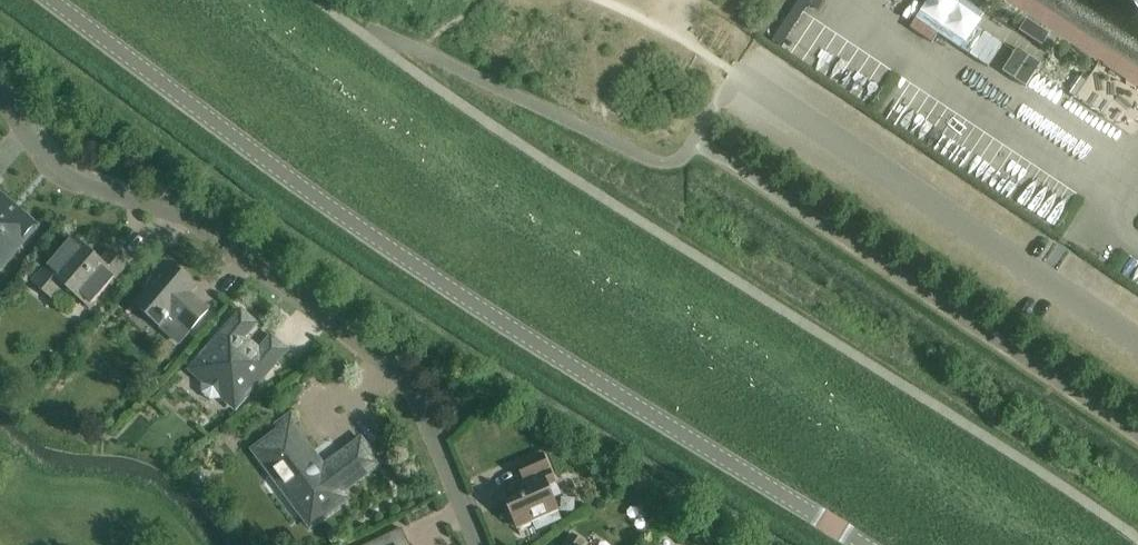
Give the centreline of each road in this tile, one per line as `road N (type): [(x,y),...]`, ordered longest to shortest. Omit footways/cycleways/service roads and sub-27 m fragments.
road 1 (residential): [(863,544),(434,278),(51,0)]
road 2 (residential): [(1137,440),(694,142)]

